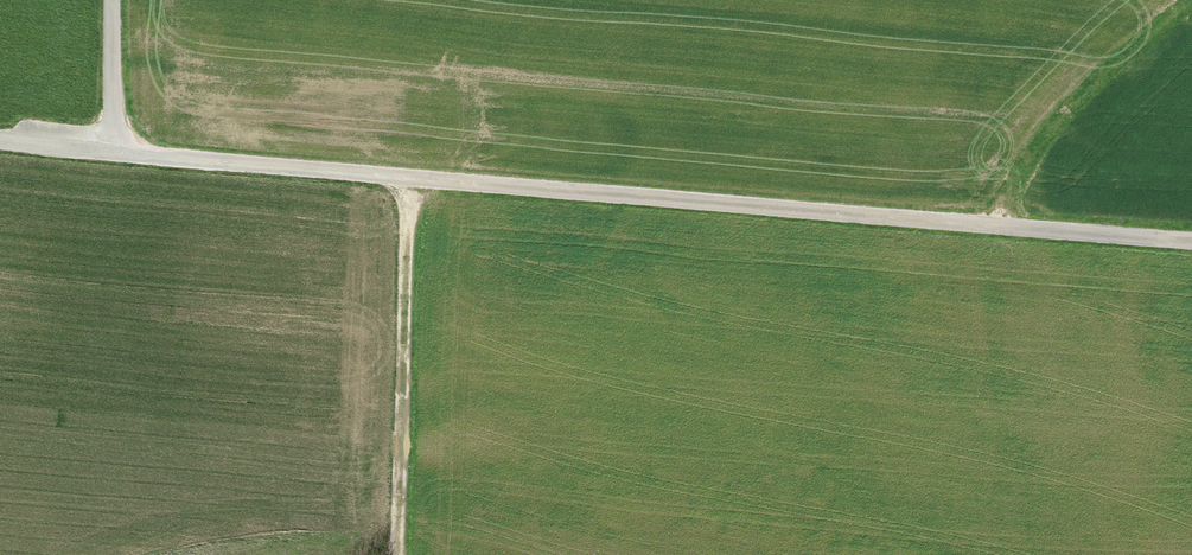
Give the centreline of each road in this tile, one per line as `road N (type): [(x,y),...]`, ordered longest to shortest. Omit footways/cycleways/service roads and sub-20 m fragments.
road 1 (unclassified): [(0,140),(1191,244)]
road 2 (track): [(393,554),(396,179)]
road 3 (track): [(1189,0),(1029,150),(997,196),(989,232)]
road 4 (track): [(113,151),(114,0)]

